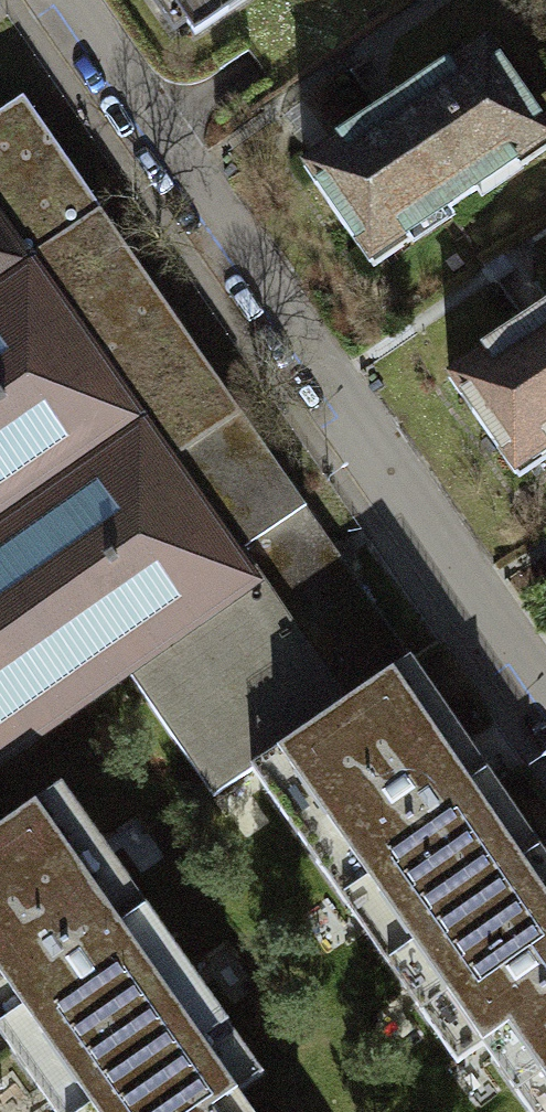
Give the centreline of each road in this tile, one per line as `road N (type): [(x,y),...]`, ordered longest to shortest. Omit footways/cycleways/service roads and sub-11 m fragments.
road 1 (residential): [(545,695),(59,0)]

